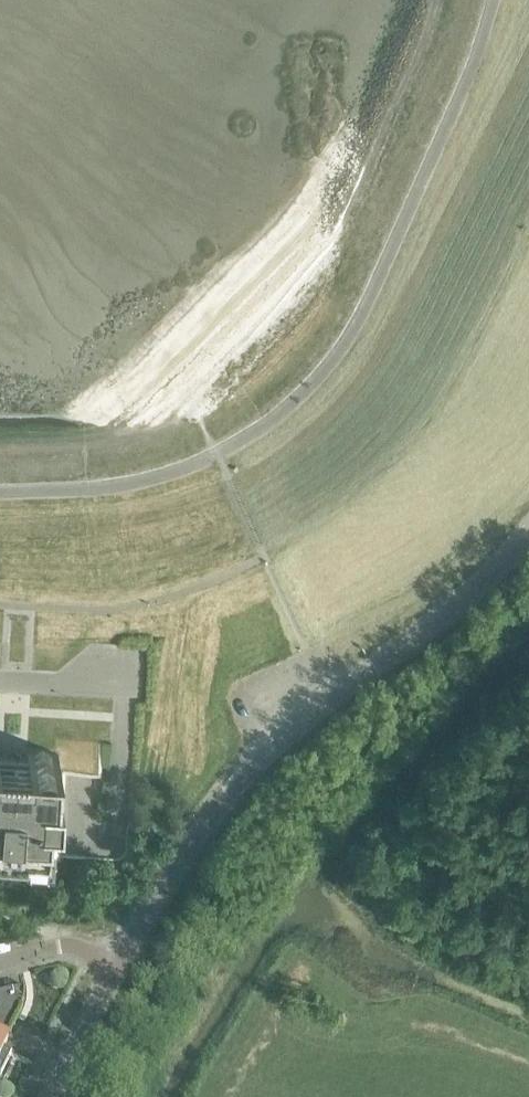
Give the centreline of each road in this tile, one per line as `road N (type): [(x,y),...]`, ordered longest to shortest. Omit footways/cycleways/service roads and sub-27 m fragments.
road 1 (tertiary): [(49,1096),(113,964),(193,838),(250,766),(456,605),(528,531)]
road 2 (residential): [(122,688),(0,682)]

